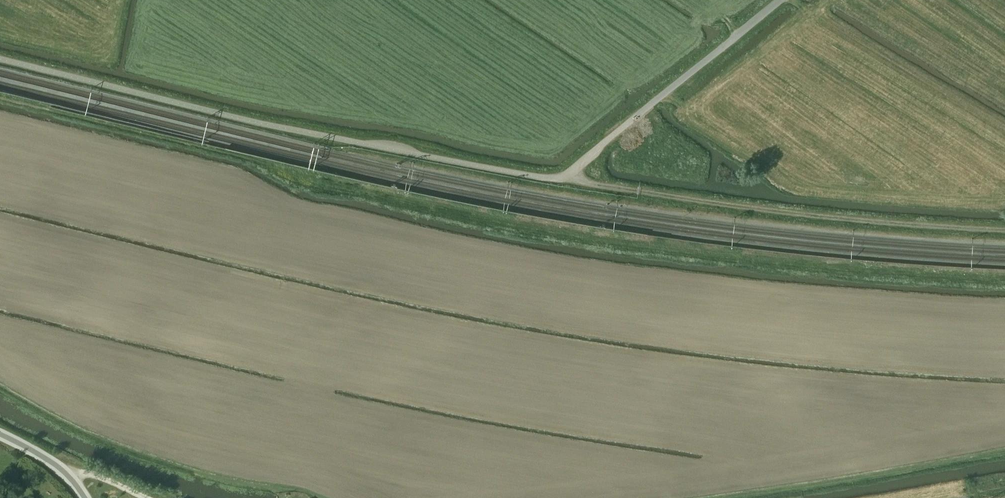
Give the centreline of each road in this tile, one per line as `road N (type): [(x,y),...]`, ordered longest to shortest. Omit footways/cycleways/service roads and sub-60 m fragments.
road 1 (track): [(639,192),(1004,229)]
road 2 (unclassified): [(780,0),(571,172)]

